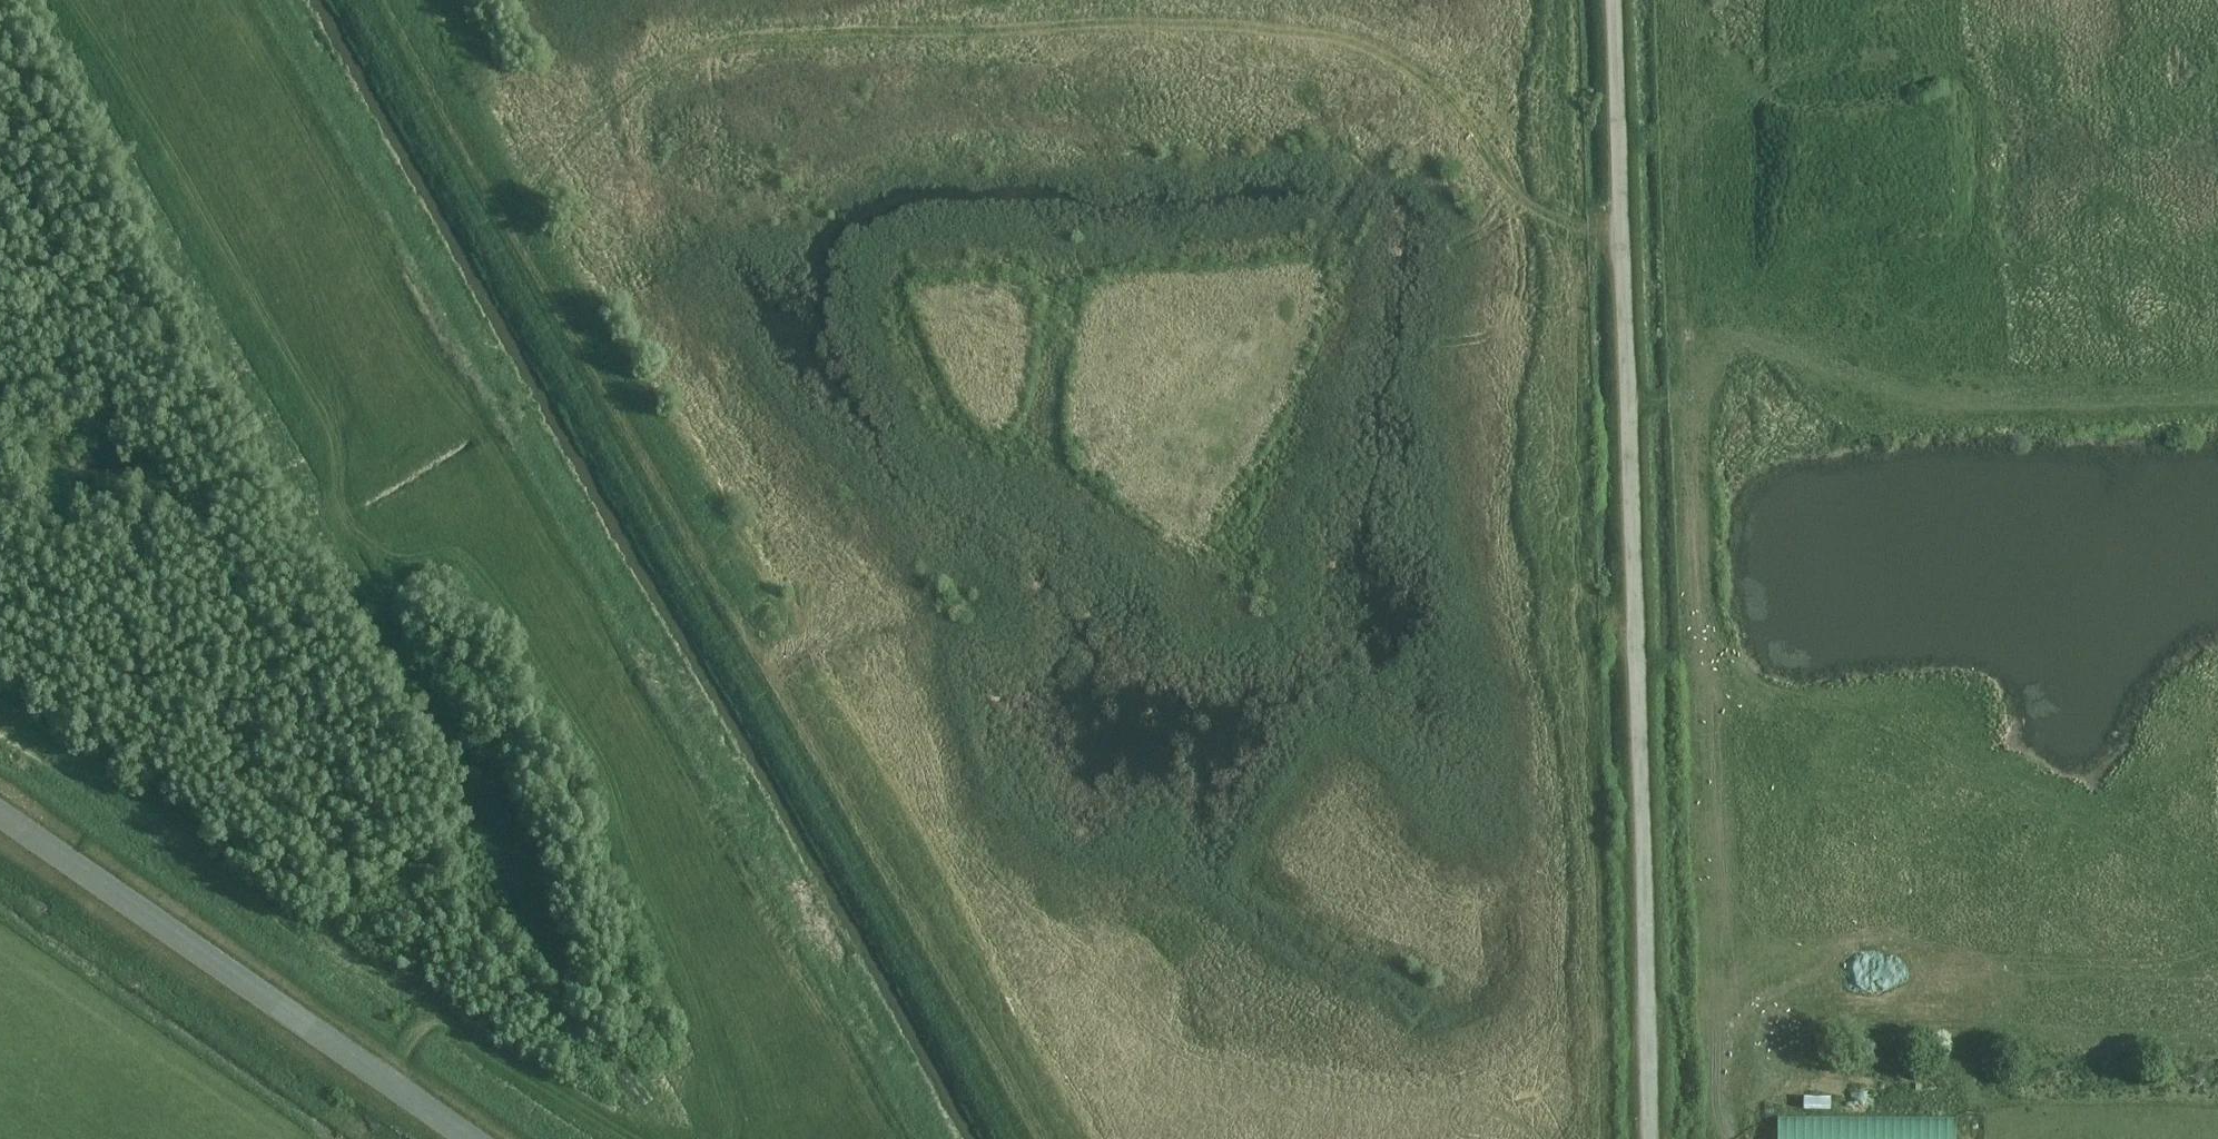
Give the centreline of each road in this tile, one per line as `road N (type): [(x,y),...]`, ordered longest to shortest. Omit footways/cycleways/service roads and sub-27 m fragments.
road 1 (track): [(122,0),(287,287),(338,498),(350,594),(447,758),(491,882),(452,997),(384,1081)]
road 2 (unclassified): [(1648,1138),(1612,0)]
road 3 (residential): [(468,1138),(0,814)]
road 4 (track): [(452,997),(0,689)]

